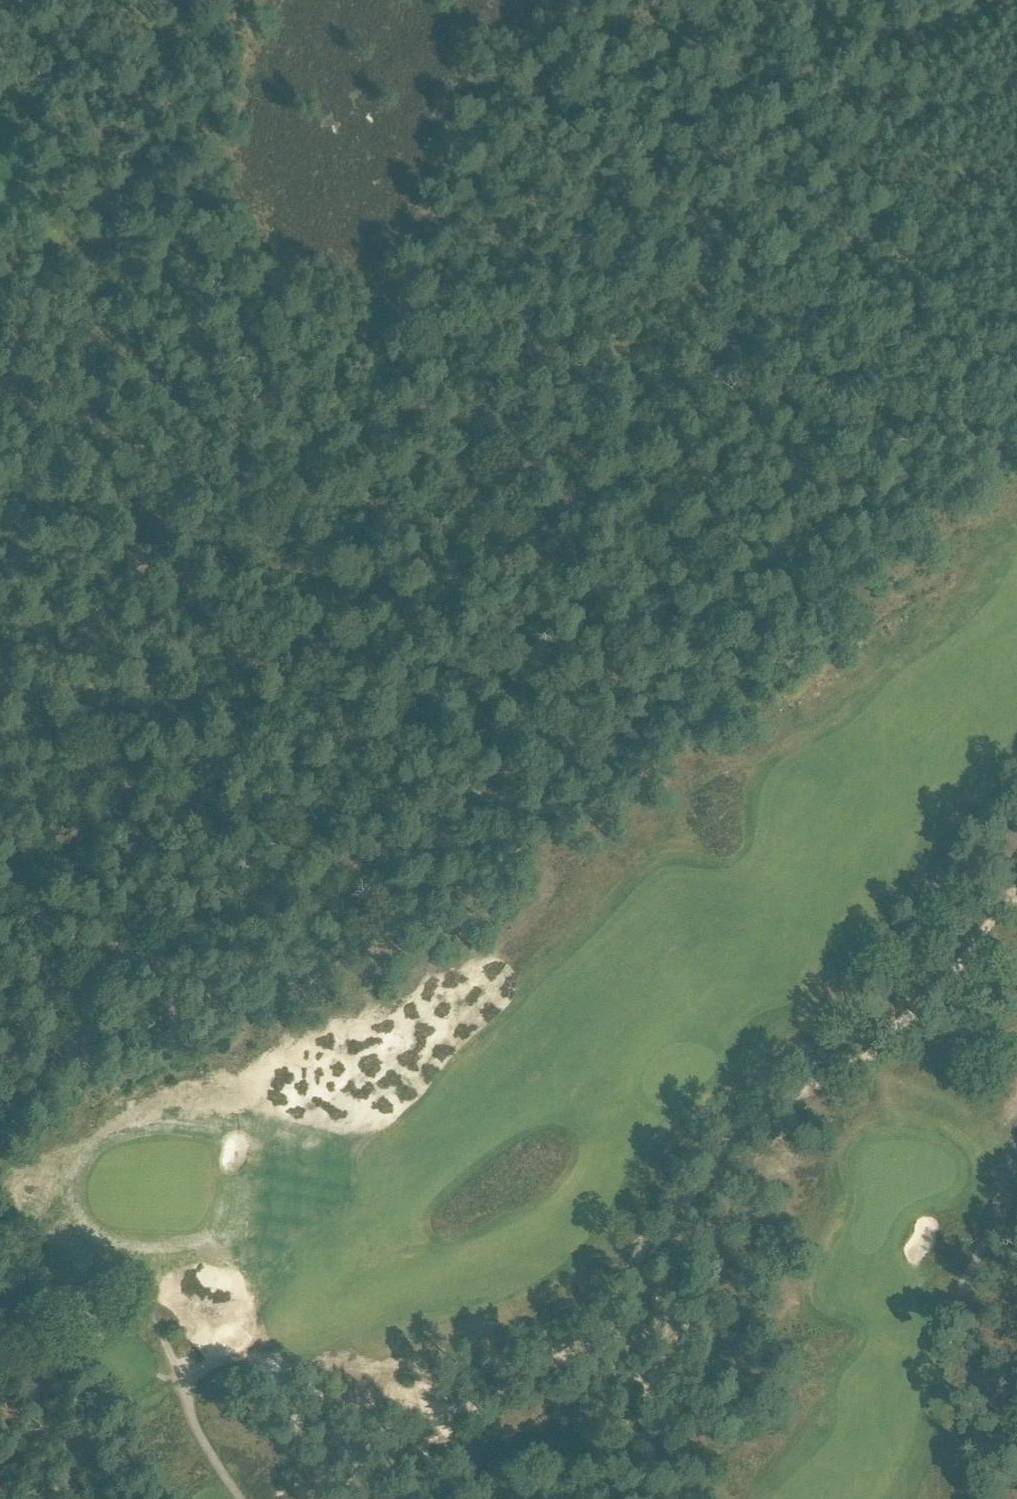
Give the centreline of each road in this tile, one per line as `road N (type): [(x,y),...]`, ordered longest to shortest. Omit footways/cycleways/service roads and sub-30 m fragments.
road 1 (track): [(0,487),(178,0)]

